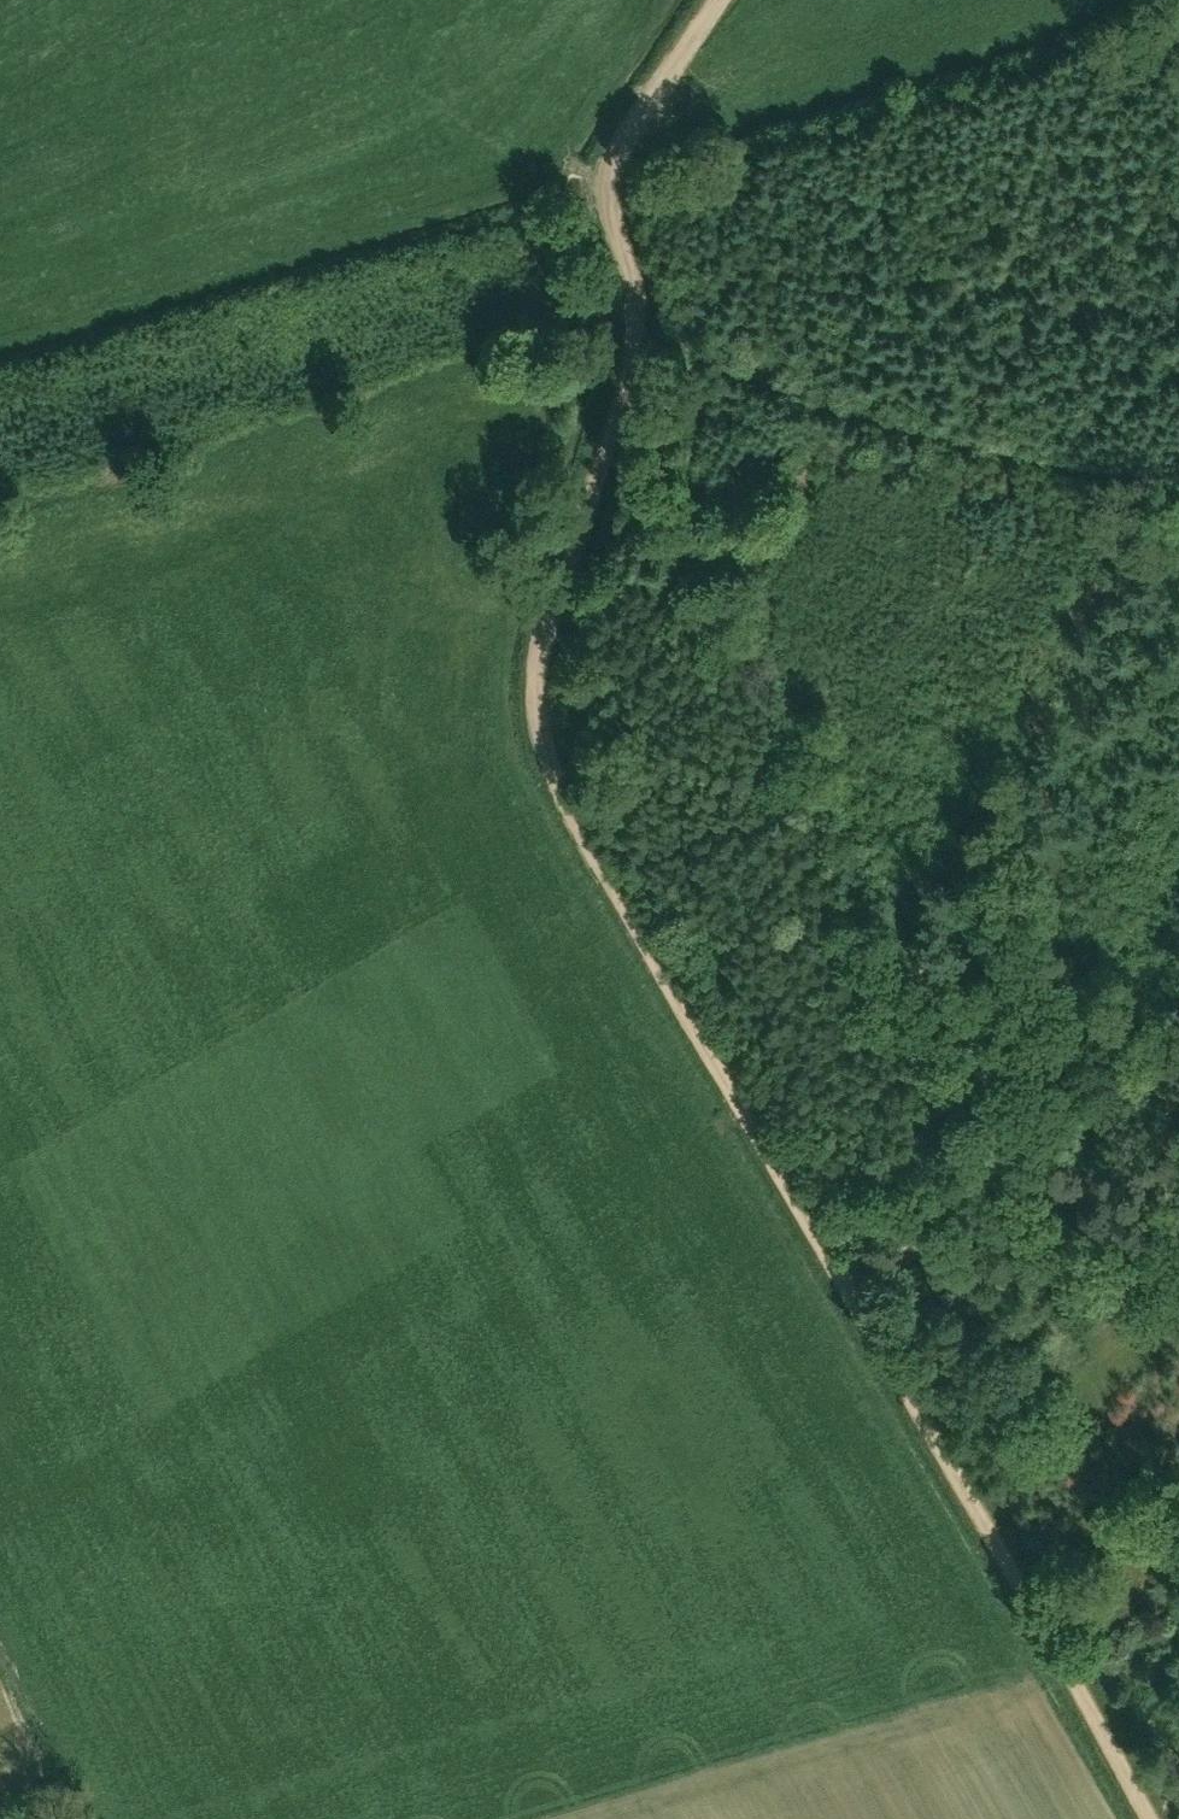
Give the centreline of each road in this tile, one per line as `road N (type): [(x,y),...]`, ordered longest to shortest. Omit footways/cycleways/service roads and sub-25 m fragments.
road 1 (track): [(717,0),(607,175),(645,341),(525,681),(559,776),(1155,1818)]
road 2 (track): [(1178,496),(861,415),(645,341)]

